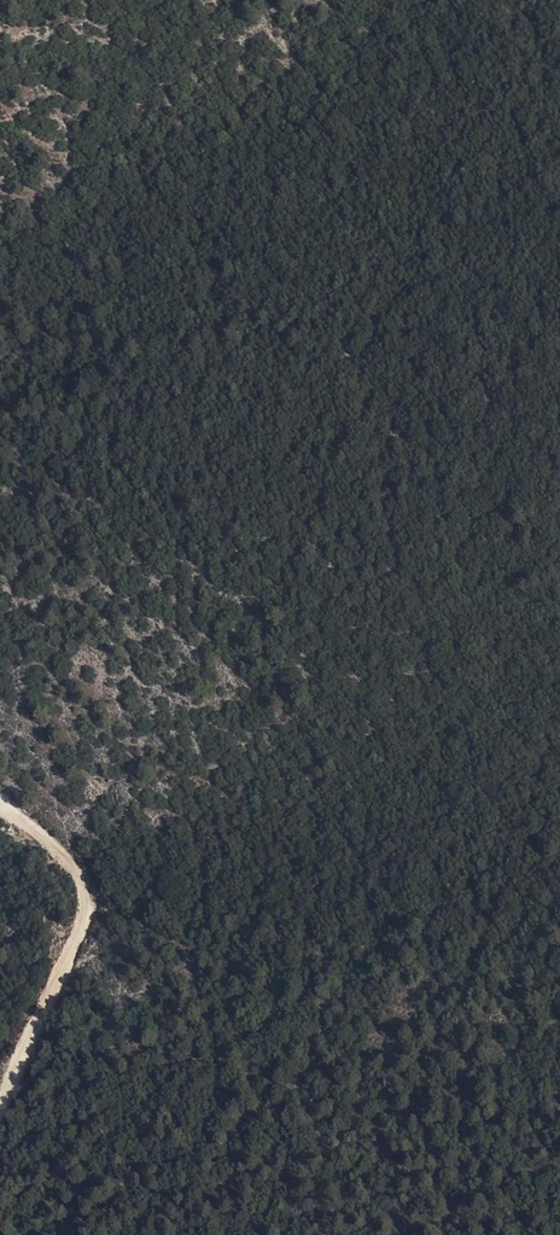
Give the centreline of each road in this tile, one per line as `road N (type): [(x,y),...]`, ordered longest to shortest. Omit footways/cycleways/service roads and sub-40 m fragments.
road 1 (track): [(0,801),(53,837),(86,885),(86,919),(0,1121)]

